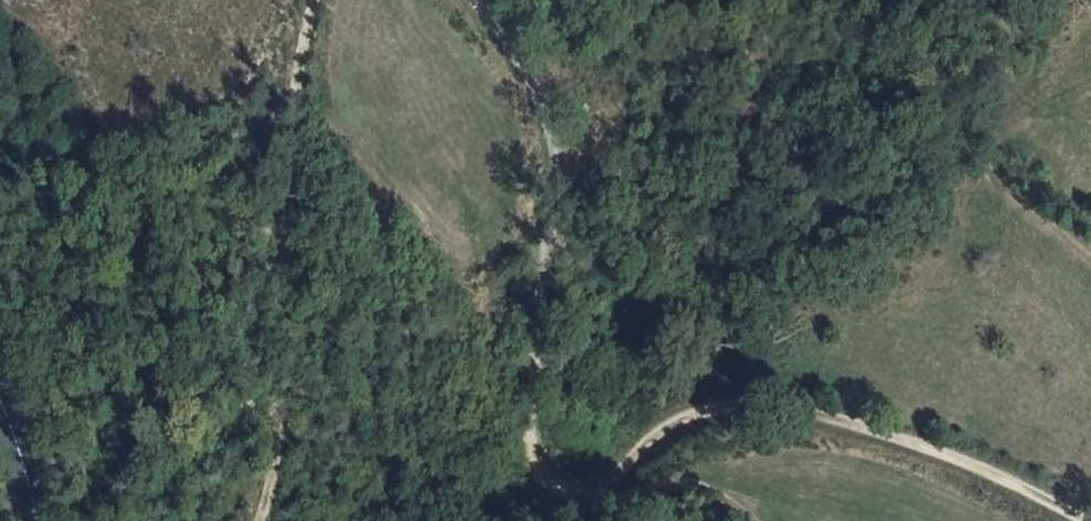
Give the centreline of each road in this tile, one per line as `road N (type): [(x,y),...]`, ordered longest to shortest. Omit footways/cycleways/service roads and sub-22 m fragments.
road 1 (track): [(474,0),(528,74),(555,151),(559,205),(528,431),(548,477),(596,488),(668,429),(722,405),(777,406),(894,436),(990,472),(1086,520)]
road 2 (track): [(312,0),(294,108),(274,461),(262,520)]
road 3 (secondary): [(0,395),(39,520)]

